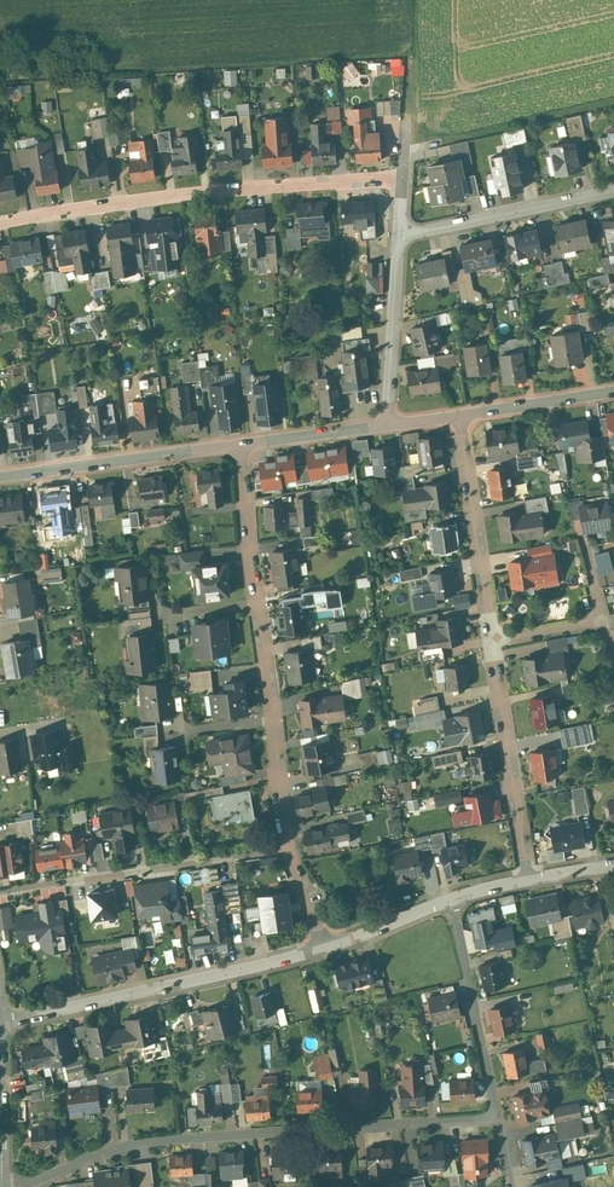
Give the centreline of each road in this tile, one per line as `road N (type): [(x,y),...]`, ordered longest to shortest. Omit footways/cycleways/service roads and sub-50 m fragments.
road 1 (residential): [(2,1180),(32,1182),(94,1155),(154,1141),(498,1117)]
road 2 (residential): [(240,444),(288,849)]
road 3 (residential): [(0,222),(203,191),(403,180)]
road 4 (residential): [(0,1025),(326,947)]
road 5 (residential): [(288,849),(0,892)]
road 6 (residential): [(240,444),(0,477)]
road 7 (residential): [(528,880),(494,641)]
road 8 (residential): [(494,641),(461,416)]
road 9 (residential): [(450,899),(498,1117)]
road 10 (residential): [(399,234),(613,191)]
road 11 (residential): [(387,426),(399,234)]
road 12 (residential): [(0,1025),(2,1180)]
road 13 (residential): [(613,391),(461,416)]
road 14 (residential): [(387,426),(240,444)]
road 15 (residential): [(326,947),(450,899)]

